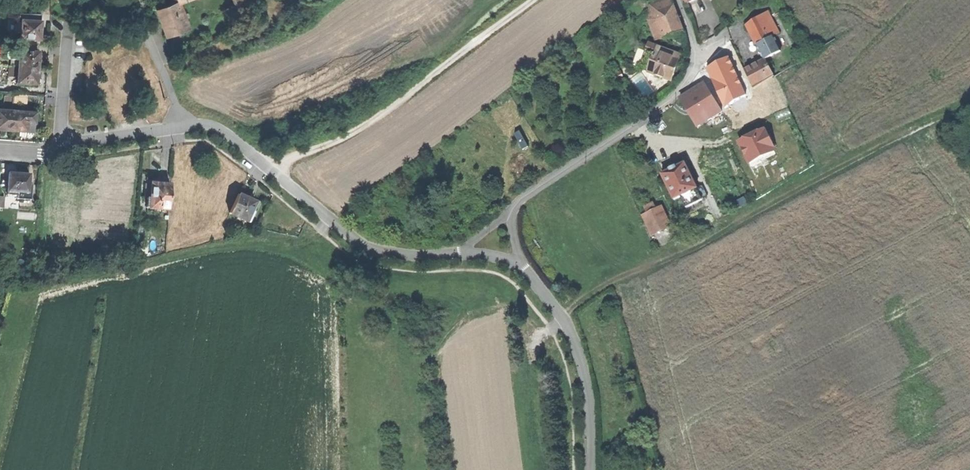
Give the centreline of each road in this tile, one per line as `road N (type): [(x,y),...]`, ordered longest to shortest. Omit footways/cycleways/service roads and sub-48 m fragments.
road 1 (track): [(562,312),(813,180),(969,108)]
road 2 (unclassified): [(182,126),(218,126),(363,243),(415,256),(468,252)]
road 3 (track): [(532,0),(401,101),(278,173)]
road 4 (residential): [(509,214),(688,80),(695,49),(677,0)]
road 5 (unclassified): [(521,263),(562,312),(582,357),(591,469)]
road 6 (unclassified): [(139,0),(182,126)]

